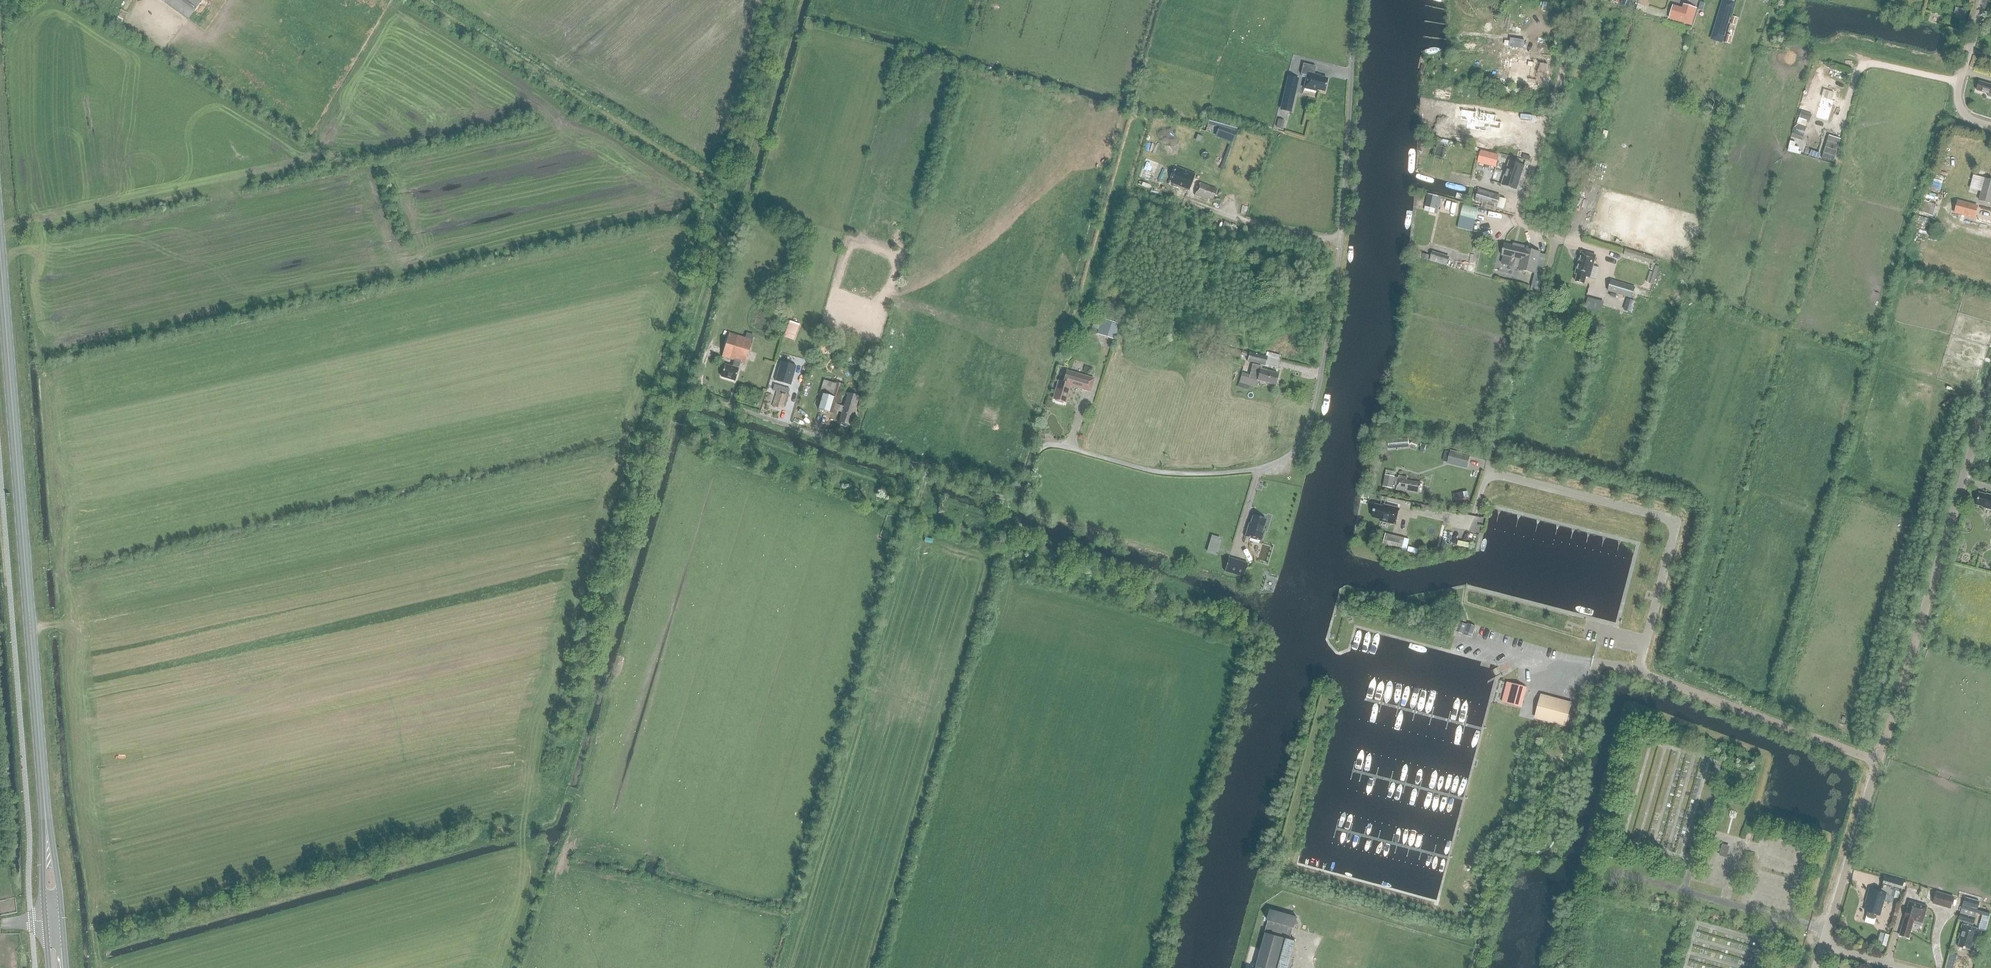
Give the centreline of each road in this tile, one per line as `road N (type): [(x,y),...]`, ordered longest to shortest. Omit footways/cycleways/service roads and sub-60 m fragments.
road 1 (unclassified): [(703,369),(700,385),(712,399),(1002,498),(1019,492),(1046,443),(1179,474),(1278,461),(1304,437),(1328,326),(1355,0)]
road 2 (tertiary): [(0,252),(44,810)]
road 3 (unclassified): [(1638,671),(1677,521),(1487,471),(1469,522)]
road 4 (unclassified): [(1878,762),(1990,387)]
road 5 (track): [(423,0),(738,198)]
road 6 (residential): [(1552,252),(1555,238),(1521,222),(1518,210),(1583,0)]
road 7 (unclassified): [(1878,762),(1638,671)]
road 8 (unclassified): [(1824,945),(1878,762)]
road 9 (residential): [(1990,126),(1962,112),(1957,100),(1982,0)]

